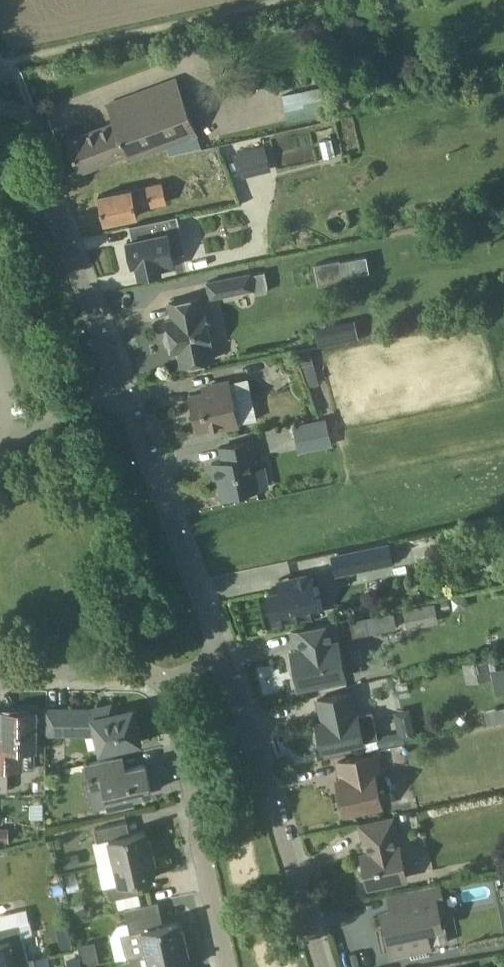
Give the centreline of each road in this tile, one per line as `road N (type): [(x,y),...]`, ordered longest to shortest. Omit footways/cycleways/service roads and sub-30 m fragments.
road 1 (residential): [(229,665),(322,966)]
road 2 (residential): [(121,386),(129,429),(229,665)]
road 3 (residential): [(165,680),(229,966)]
road 4 (residential): [(28,115),(121,386)]
road 5 (residential): [(0,669),(165,680)]

